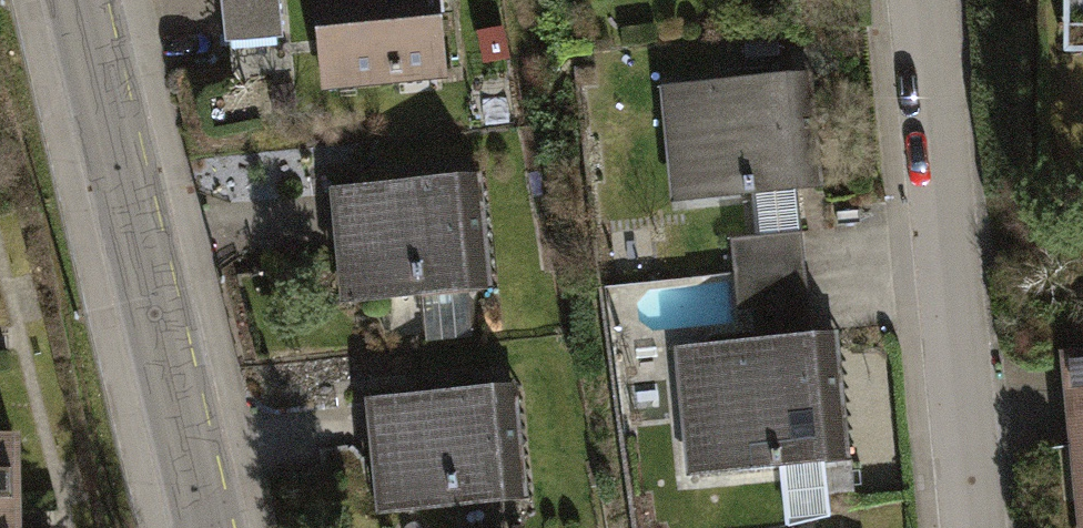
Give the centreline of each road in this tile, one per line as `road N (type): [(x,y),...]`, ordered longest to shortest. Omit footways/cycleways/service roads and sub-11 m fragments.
road 1 (tertiary): [(200,527),(72,0)]
road 2 (residential): [(924,0),(974,527)]

